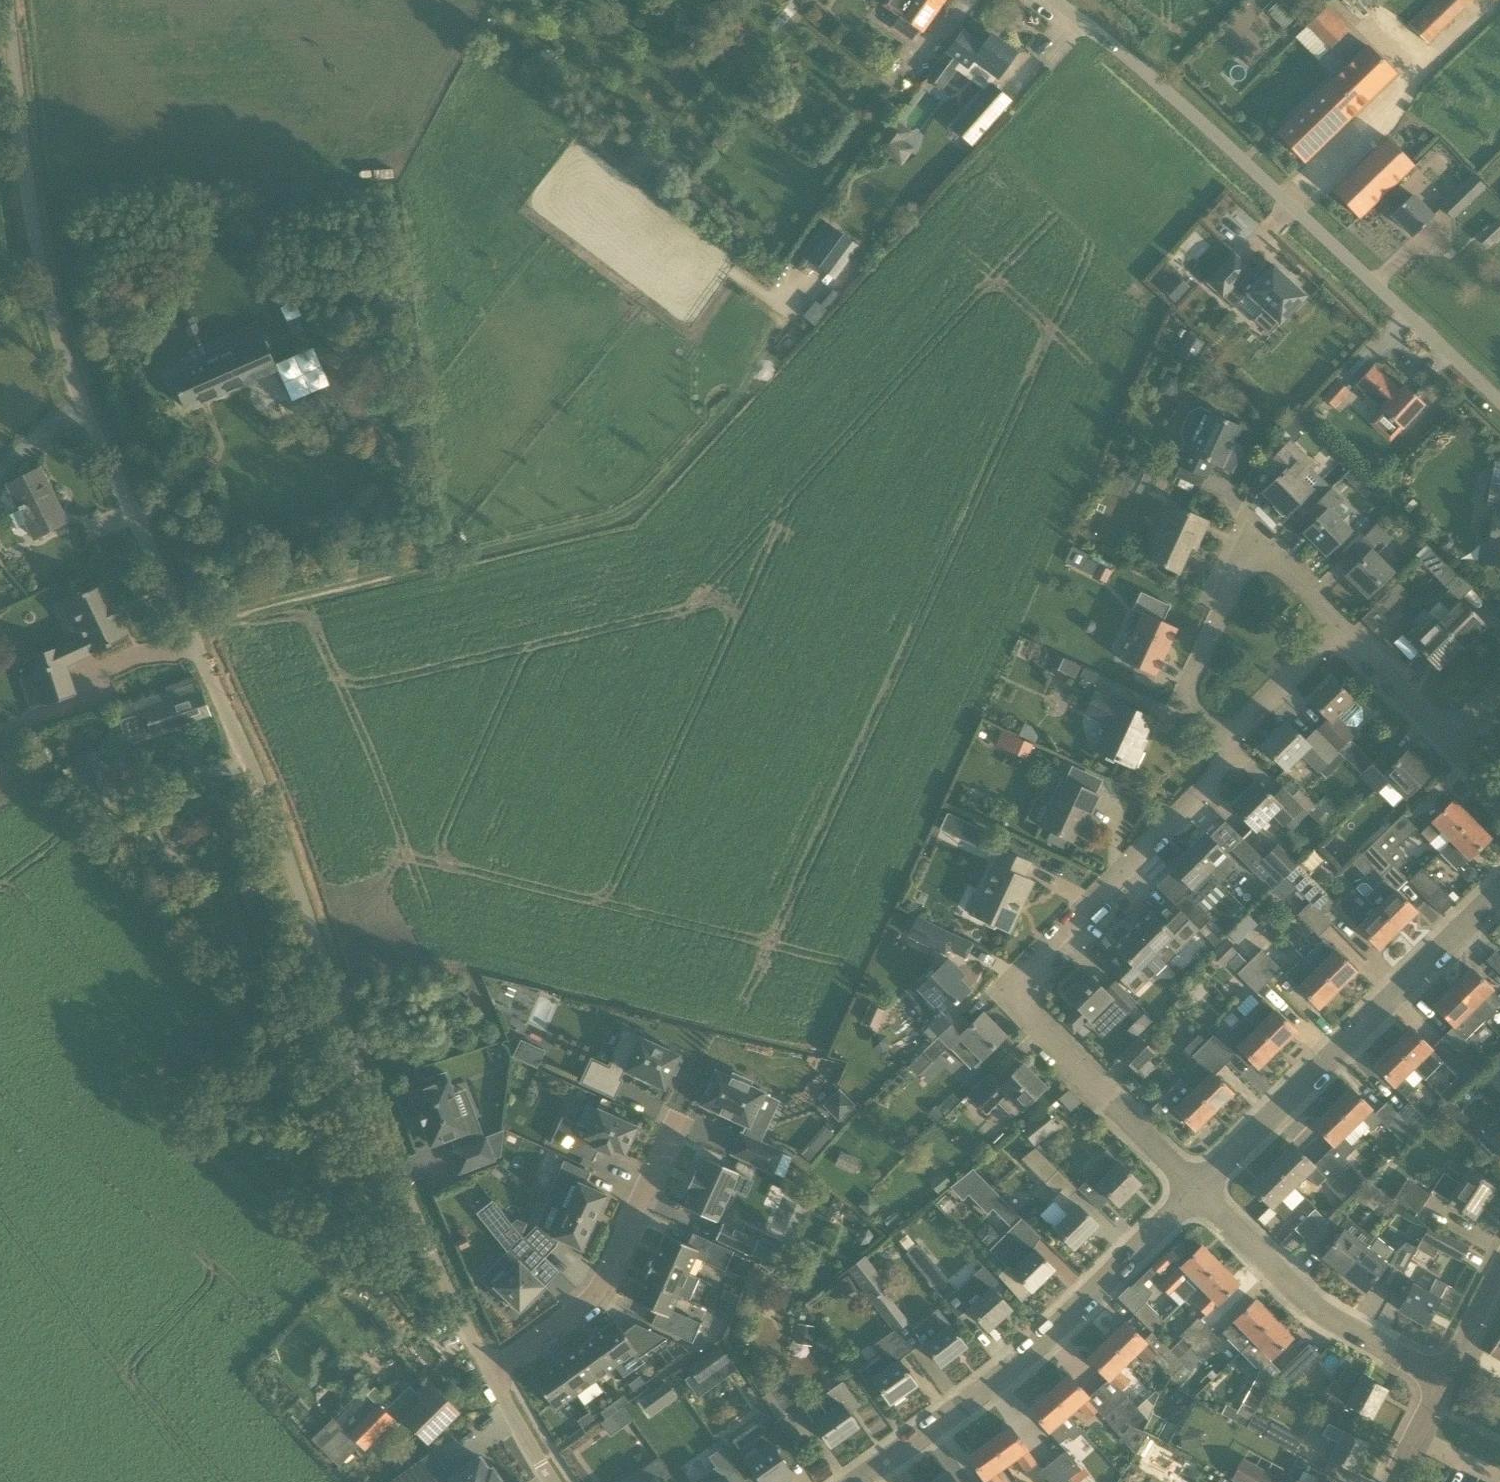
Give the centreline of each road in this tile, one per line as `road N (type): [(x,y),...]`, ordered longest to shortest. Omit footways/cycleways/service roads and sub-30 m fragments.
road 1 (unclassified): [(430,1251),(343,1046),(233,721),(74,383),(31,209),(8,0)]
road 2 (unclassified): [(1499,404),(1043,0)]
road 3 (residential): [(1195,1195),(1029,1019),(1023,988),(1029,970),(1214,775),(1213,744)]
road 4 (residential): [(857,1481),(987,1390),(1195,1195)]
road 5 (residential): [(1195,1195),(1499,873)]
road 6 (residential): [(1343,633),(1272,558),(1251,553),(1239,564),(1186,689),(1213,744)]
road 7 (residential): [(487,1373),(599,1292),(678,1115)]
road 8 (residential): [(1439,1382),(1296,1295),(1195,1195)]
road 9 (residential): [(1213,744),(1343,633)]
road 10 (residential): [(1446,738),(1343,633)]
road 11 (residential): [(487,1373),(430,1251)]
road 12 (residential): [(1439,1382),(1499,1263)]
road 13 (residential): [(551,1481),(487,1373)]

